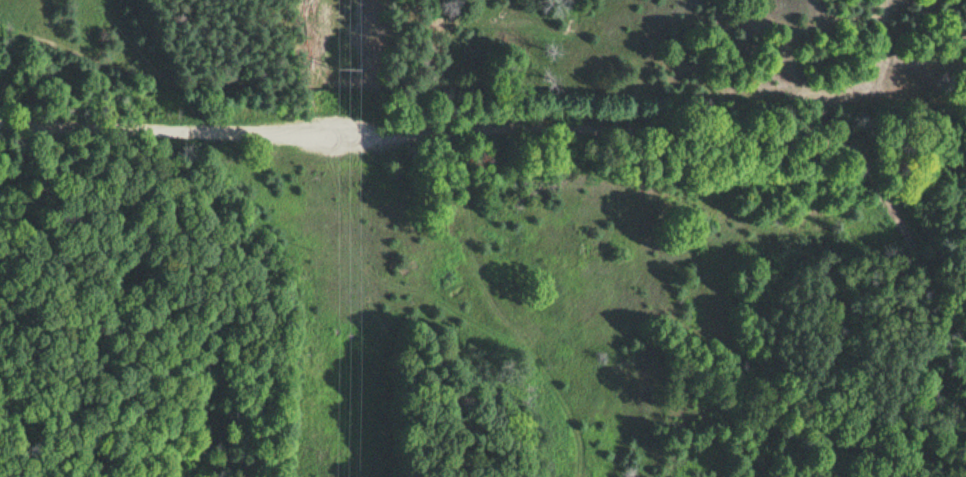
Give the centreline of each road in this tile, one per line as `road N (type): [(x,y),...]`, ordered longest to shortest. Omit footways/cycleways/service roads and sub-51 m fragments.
road 1 (track): [(330,128),(965,147)]
road 2 (residential): [(0,120),(330,128)]
road 3 (track): [(965,332),(855,145)]

